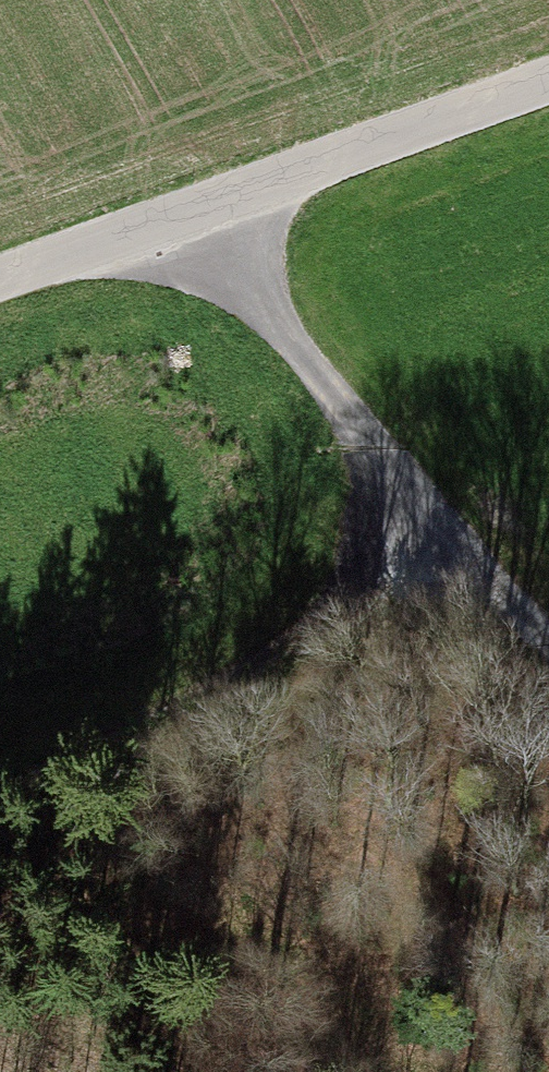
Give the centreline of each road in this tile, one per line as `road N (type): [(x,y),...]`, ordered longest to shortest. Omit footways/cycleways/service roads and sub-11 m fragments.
road 1 (unclassified): [(0,277),(548,80)]
road 2 (track): [(192,208),(438,535),(548,666)]
road 3 (track): [(0,804),(314,641),(438,535)]

